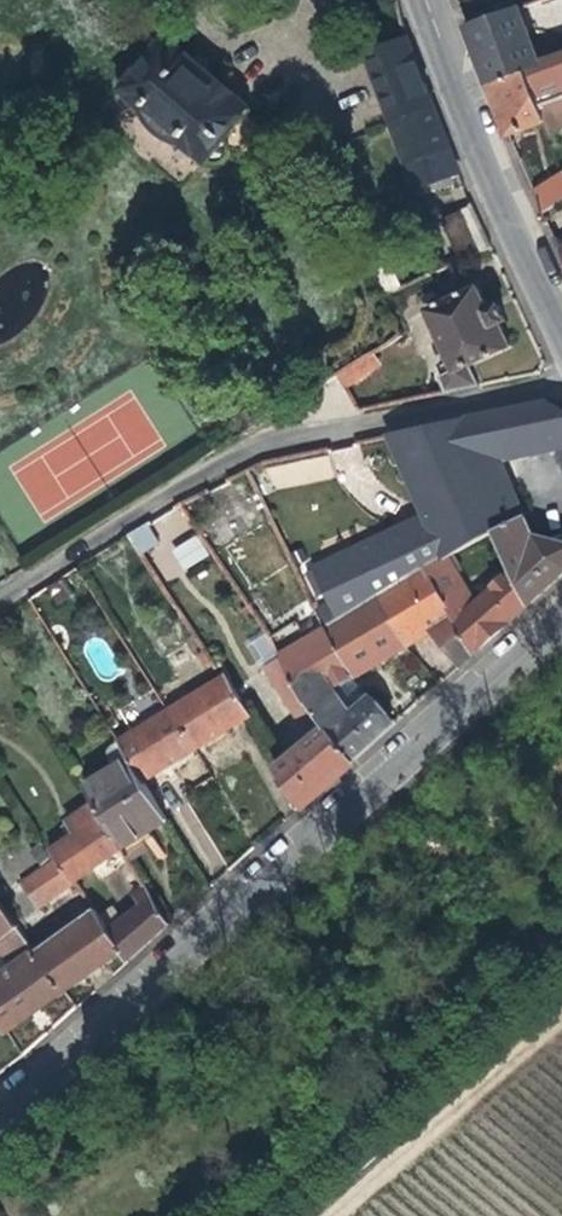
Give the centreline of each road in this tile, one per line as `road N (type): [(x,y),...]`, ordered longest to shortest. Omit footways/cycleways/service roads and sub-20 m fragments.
road 1 (tertiary): [(0,1108),(561,621)]
road 2 (unclassified): [(561,382),(329,422),(253,444),(0,595)]
road 3 (tertiary): [(561,323),(425,0)]
road 4 (track): [(561,1019),(335,1215)]

